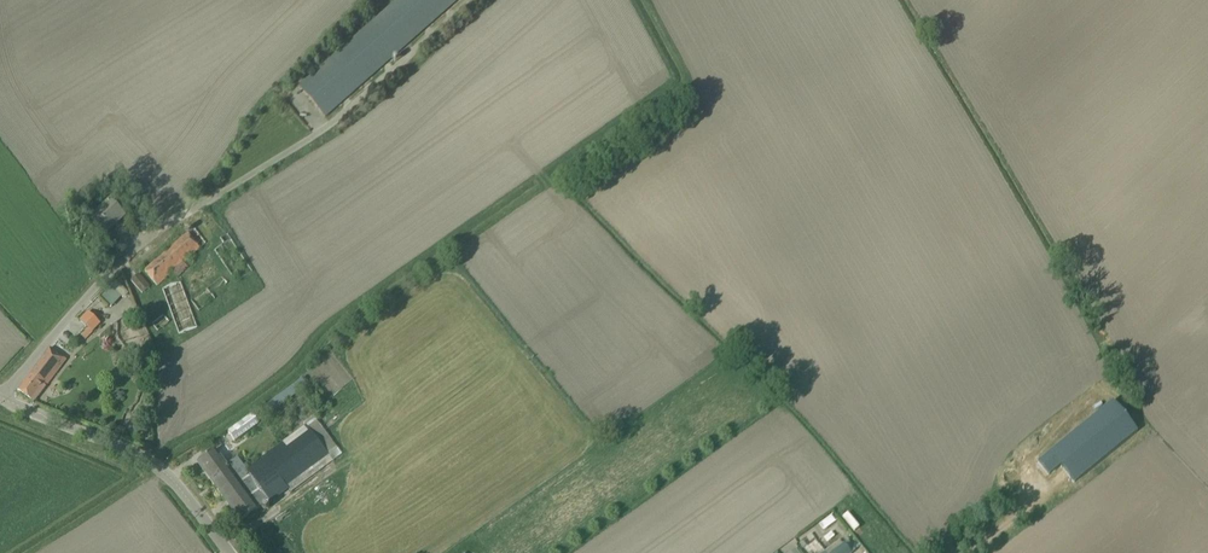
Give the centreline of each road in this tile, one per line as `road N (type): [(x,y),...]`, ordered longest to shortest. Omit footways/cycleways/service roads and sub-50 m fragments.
road 1 (unclassified): [(233,552),(165,472),(1,399)]
road 2 (unclassified): [(1,399),(79,301),(156,230)]

